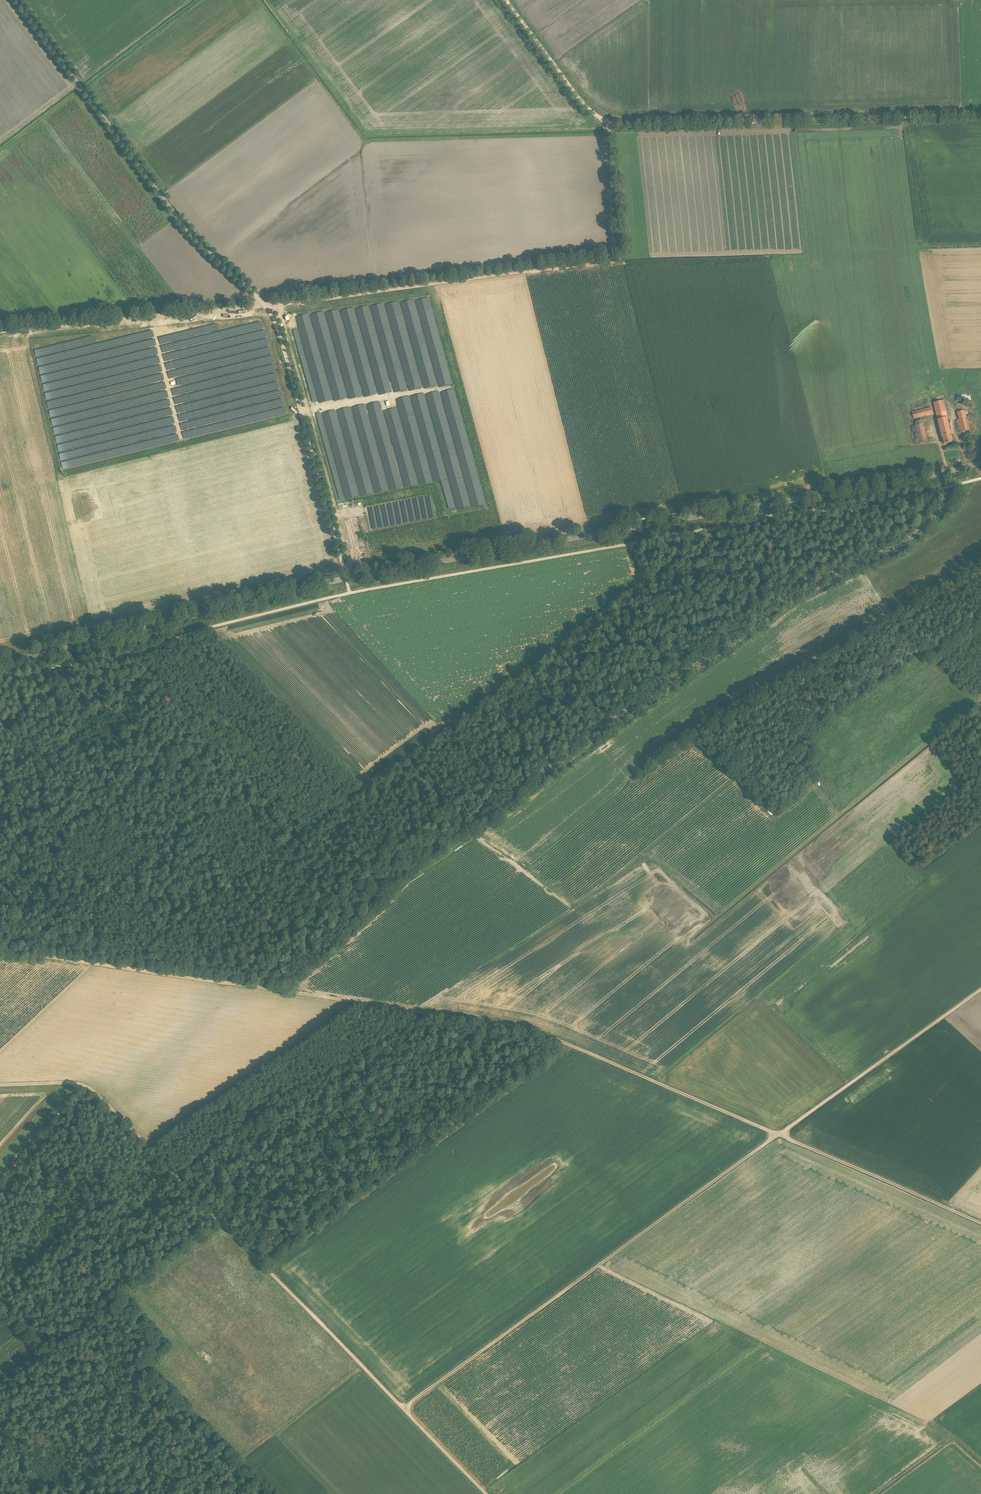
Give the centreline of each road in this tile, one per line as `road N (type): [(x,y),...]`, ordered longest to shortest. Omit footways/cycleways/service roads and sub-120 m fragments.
road 1 (track): [(0,331),(622,258),(609,121)]
road 2 (unclassified): [(346,578),(280,323),(187,224),(19,0)]
road 3 (tertiary): [(346,578),(980,463)]
road 4 (unclassified): [(980,114),(609,121),(510,0)]
road 5 (track): [(301,833),(716,529)]
road 6 (track): [(402,1408),(777,1136)]
road 7 (track): [(731,781),(573,904),(481,839),(402,759)]
road 8 (track): [(426,1013),(528,1029),(777,1136)]
road 9 (tertiary): [(0,664),(346,578)]
road 10 (track): [(122,967),(426,1013)]
road 11 (track): [(175,1174),(288,1091),(426,1013)]
road 12 (track): [(221,1222),(0,1381)]
road 13 (track): [(221,1222),(402,1408)]
road 14 (unclassified): [(777,1136),(980,991)]
road 15 (track): [(980,1227),(777,1136)]
road 16 (track): [(162,936),(301,833)]
road 17 (track): [(17,1167),(138,1284)]
road 18 (track): [(189,832),(233,799),(244,775),(301,833)]
road 19 (track): [(0,1187),(86,1085)]
road 20 (track): [(182,1411),(78,1493)]
road 21 (track): [(86,1085),(175,1174)]
road 22 (track): [(0,952),(122,967)]

